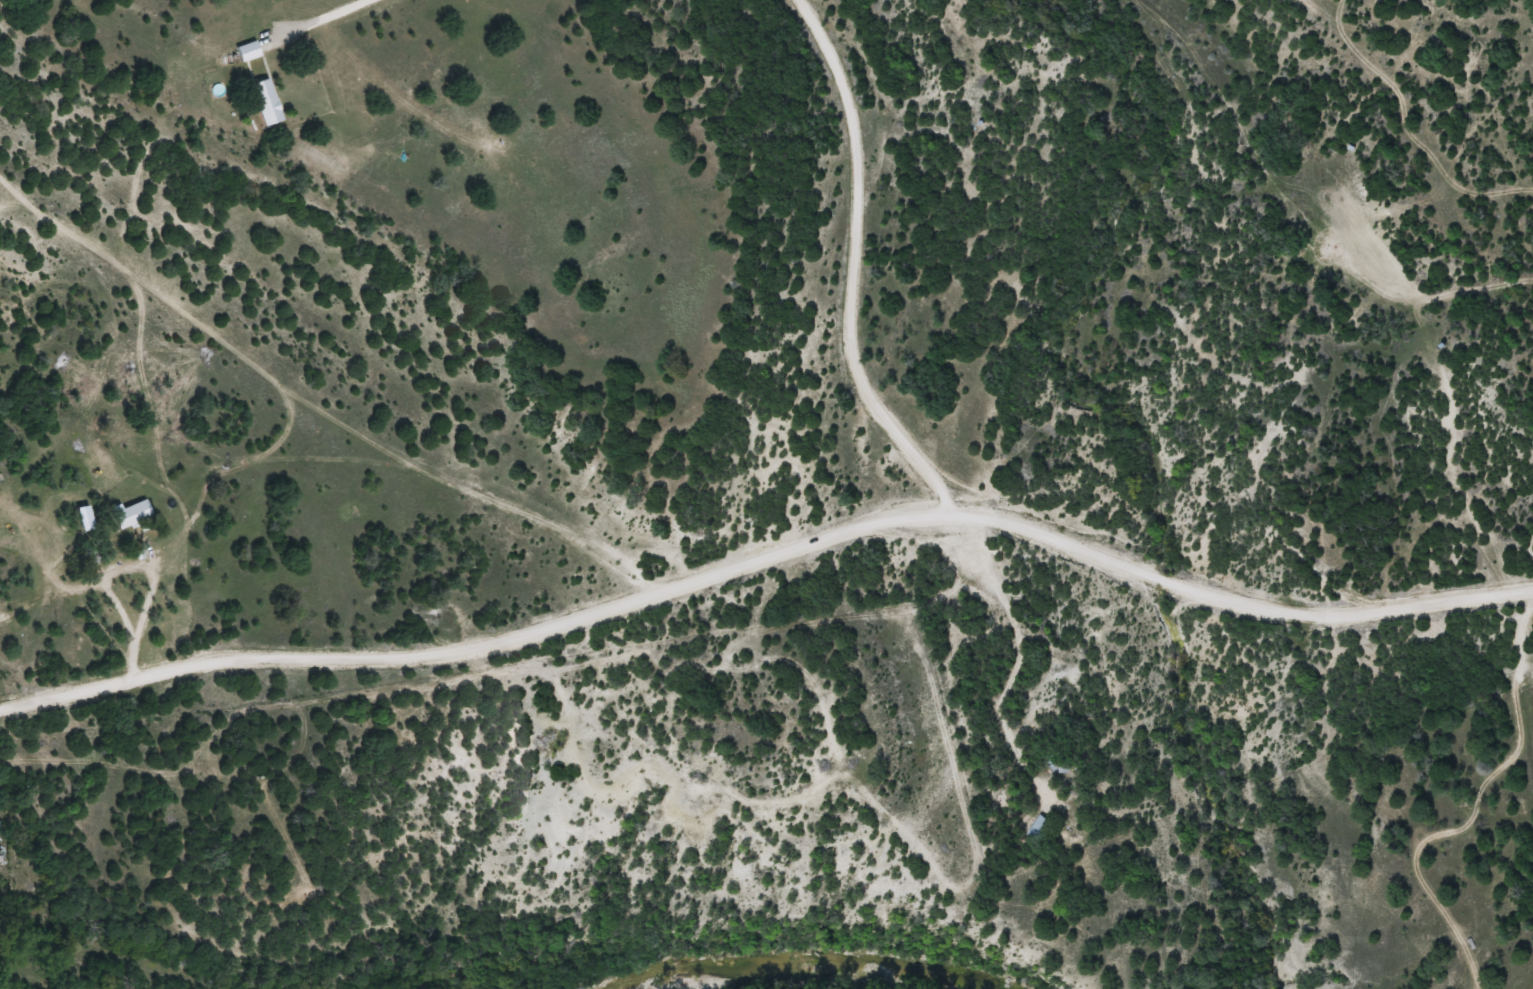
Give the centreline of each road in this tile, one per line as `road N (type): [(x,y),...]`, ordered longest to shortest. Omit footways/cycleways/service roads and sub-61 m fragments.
road 1 (residential): [(1532,563),(1188,599),(915,525),(513,630),(195,660),(0,715)]
road 2 (residential): [(602,605),(582,545),(453,490),(145,310),(0,264)]
road 3 (residential): [(915,525),(915,450),(855,345),(825,60),(796,0)]

